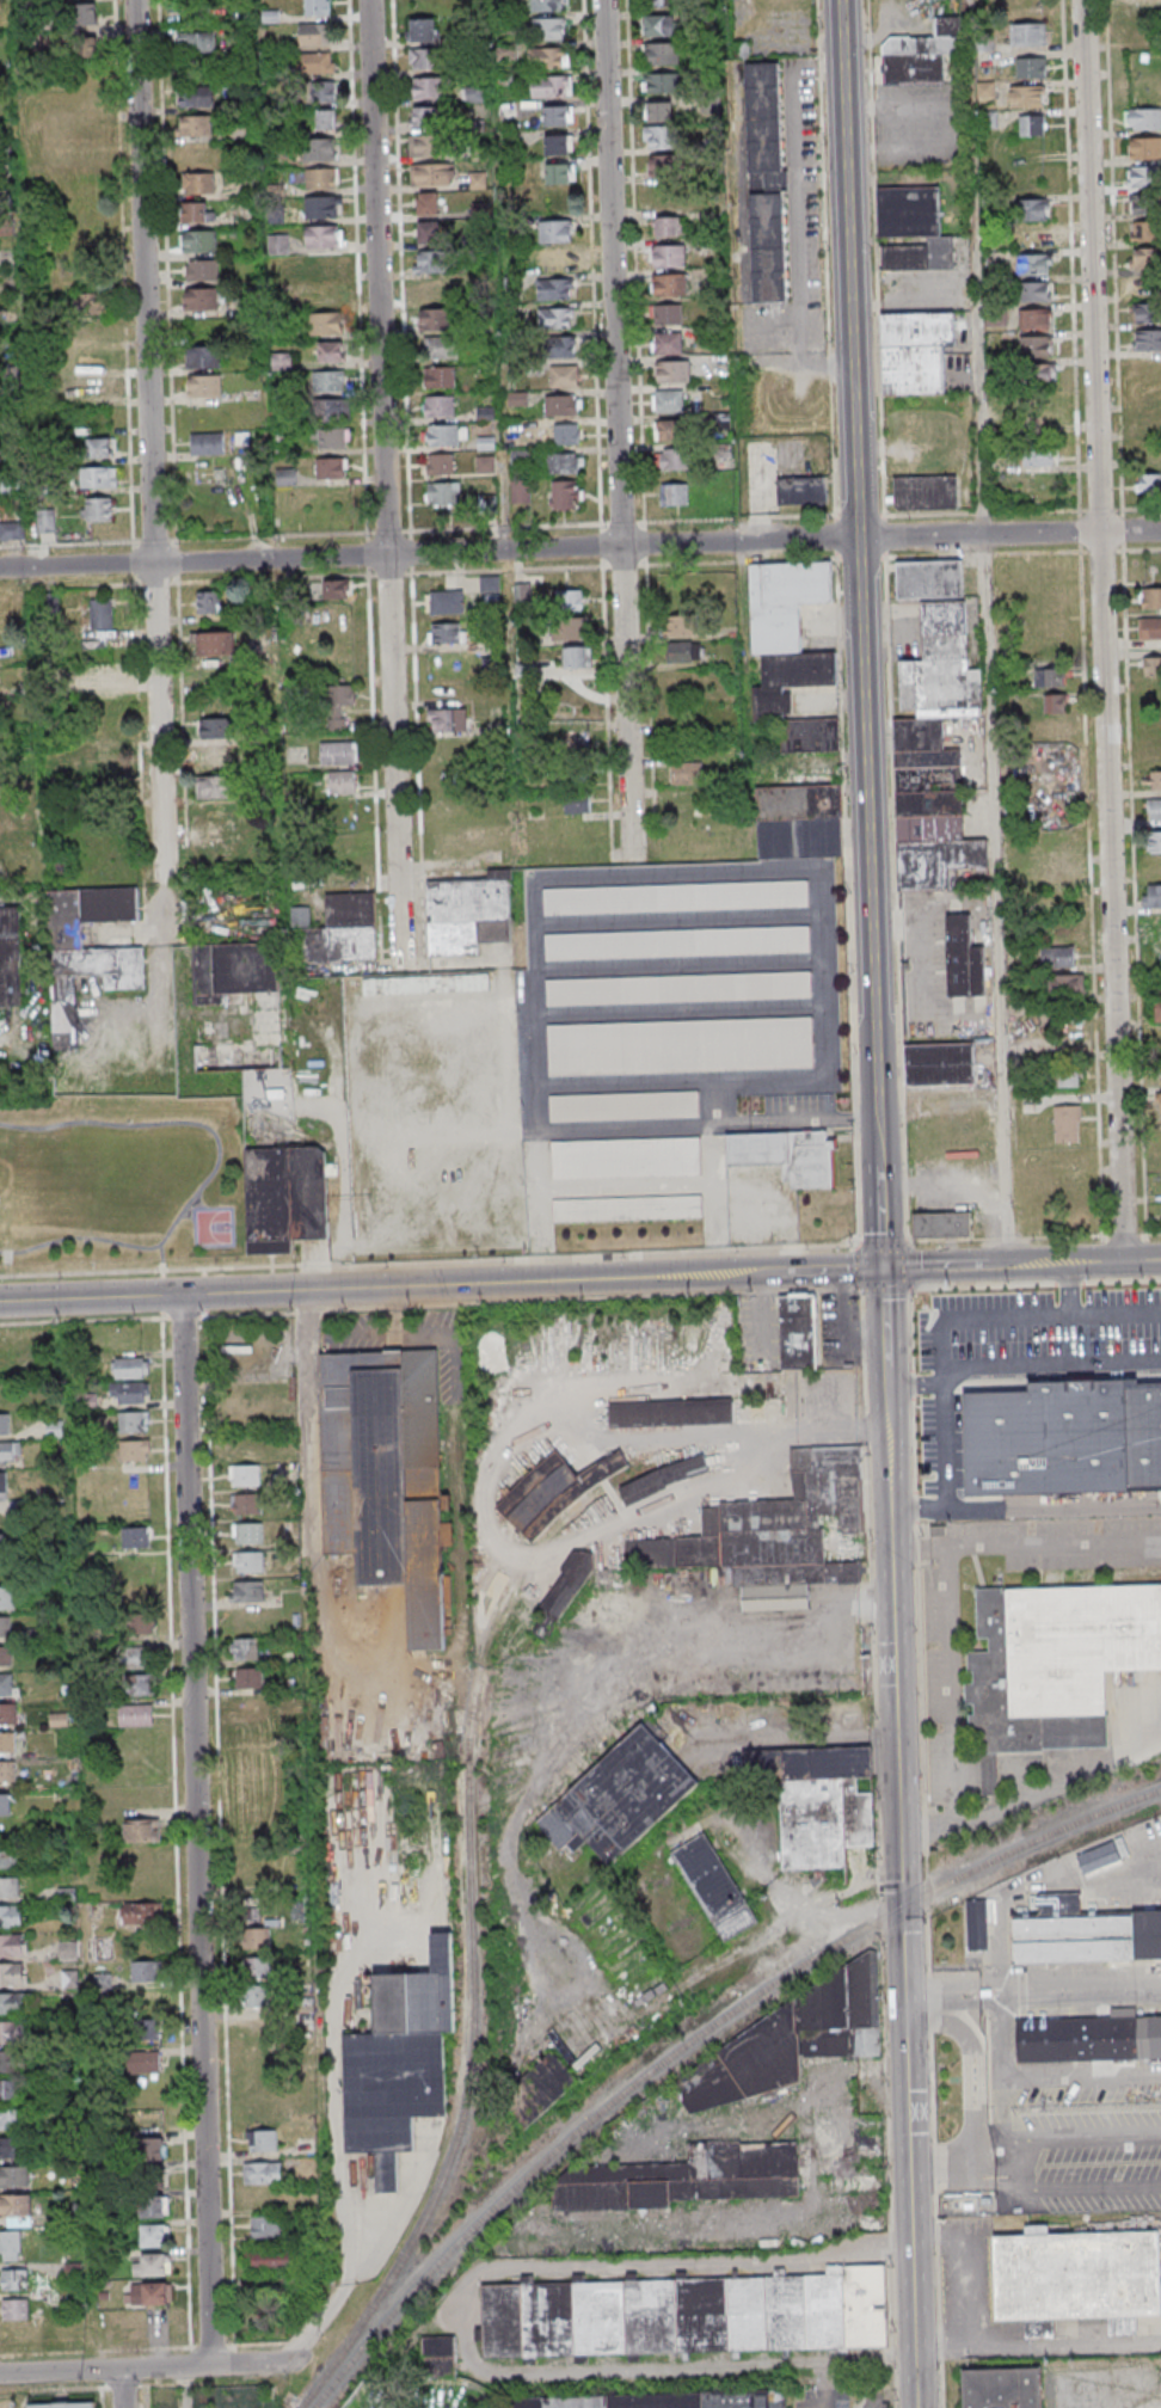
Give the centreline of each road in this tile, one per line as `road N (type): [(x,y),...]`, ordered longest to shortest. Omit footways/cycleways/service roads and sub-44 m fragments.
road 1 (tertiary): [(915,2407),(839,0)]
road 2 (residential): [(1099,532),(0,570)]
road 3 (residential): [(210,2366),(180,1295)]
road 4 (residential): [(404,969),(373,0)]
road 5 (residential): [(164,885),(138,0)]
road 6 (residential): [(634,858),(608,0)]
road 7 (residential): [(1123,1261),(1099,532)]
road 8 (tertiary): [(882,1268),(180,1295)]
road 9 (residential): [(1099,532),(1085,0)]
road 10 (residential): [(270,2363),(0,2374)]
road 11 (tertiary): [(1070,1264),(882,1268)]
road 12 (tertiary): [(180,1295),(0,1301)]

